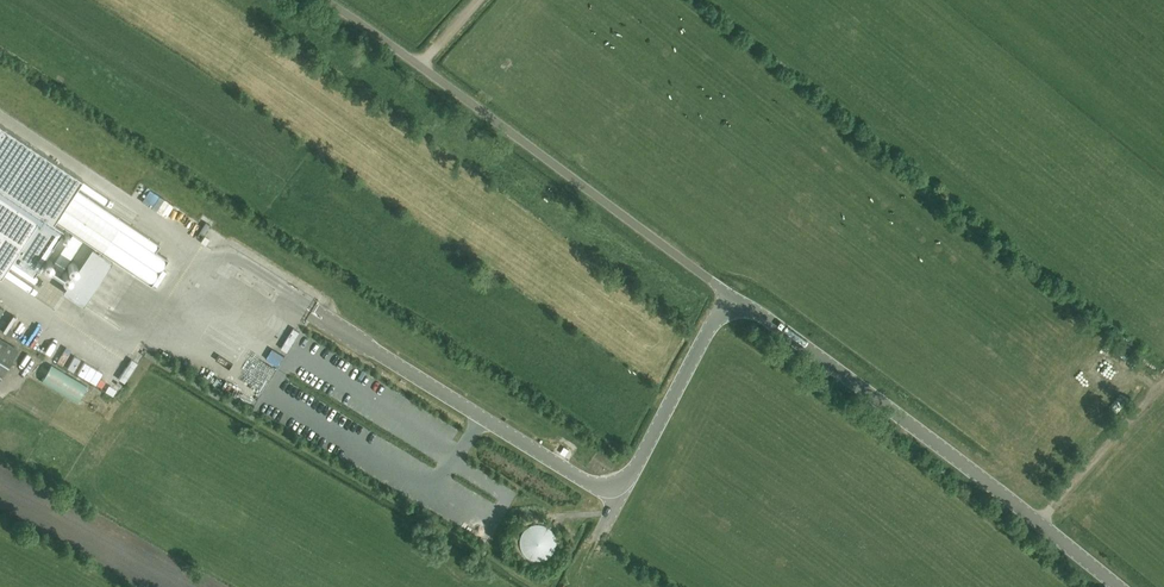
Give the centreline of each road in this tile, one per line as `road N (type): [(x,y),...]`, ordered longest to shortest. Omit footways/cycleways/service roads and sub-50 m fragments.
road 1 (unclassified): [(731,294),(631,476),(610,486),(587,482),(312,312)]
road 2 (unclassified): [(731,294),(320,0)]
road 3 (unclassified): [(1117,586),(731,294)]
road 4 (track): [(1039,521),(1163,385)]

